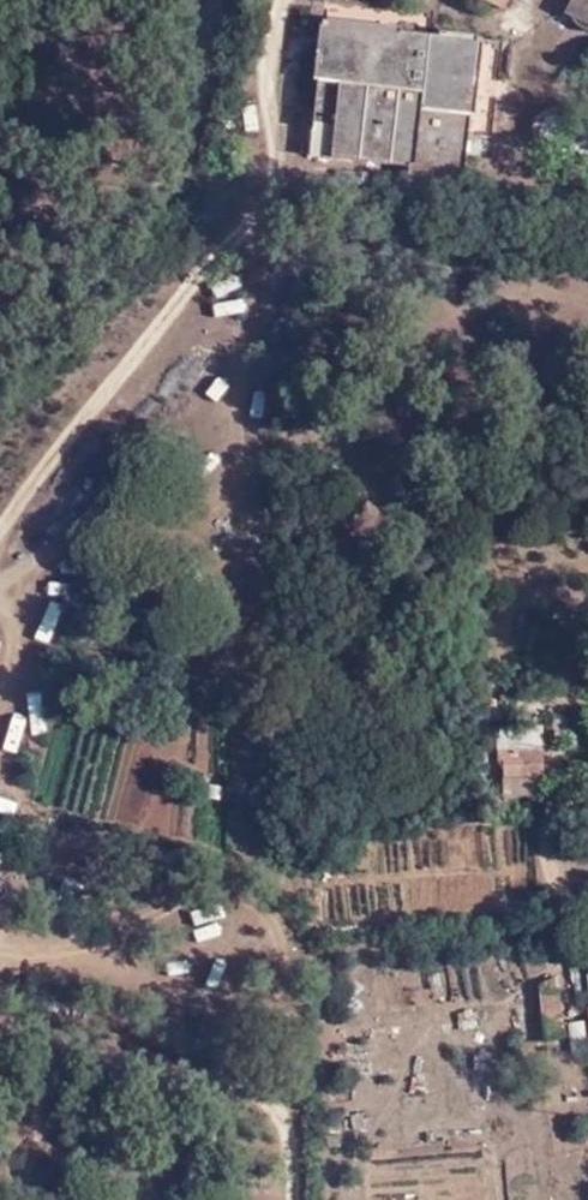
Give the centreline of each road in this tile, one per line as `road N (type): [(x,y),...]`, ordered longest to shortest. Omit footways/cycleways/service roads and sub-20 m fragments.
road 1 (unclassified): [(0,374),(114,257),(168,179),(214,0)]

